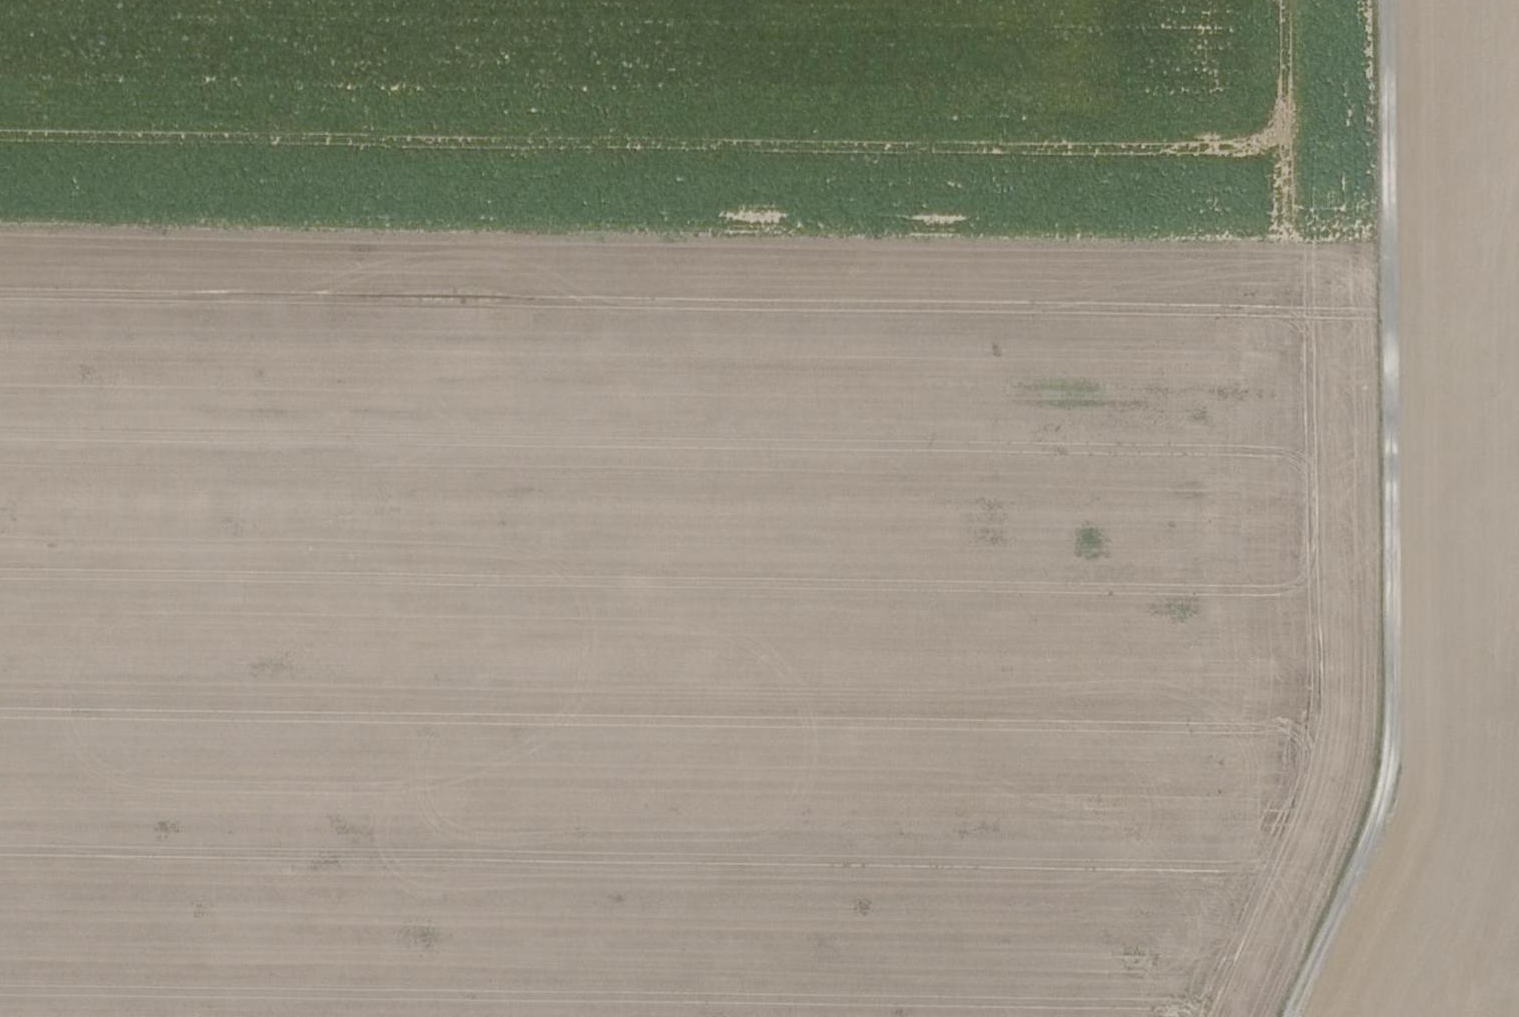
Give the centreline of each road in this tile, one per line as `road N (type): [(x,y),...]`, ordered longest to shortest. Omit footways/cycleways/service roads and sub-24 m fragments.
road 1 (track): [(1291,1016),(1391,773),(1387,0)]

